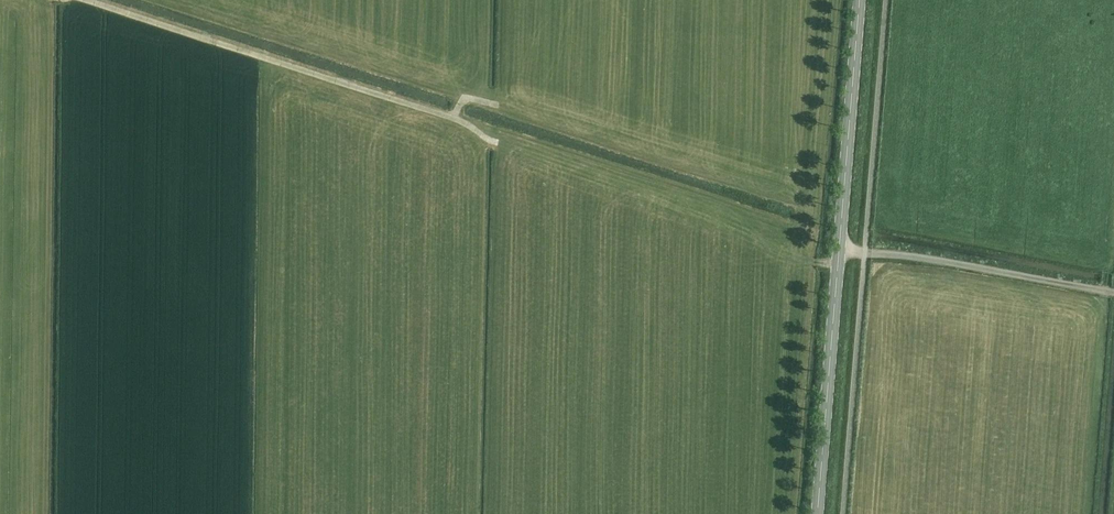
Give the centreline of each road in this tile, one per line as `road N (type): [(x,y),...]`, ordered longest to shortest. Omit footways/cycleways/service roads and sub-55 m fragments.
road 1 (tertiary): [(818,513),(861,0)]
road 2 (track): [(839,249),(1113,291)]

